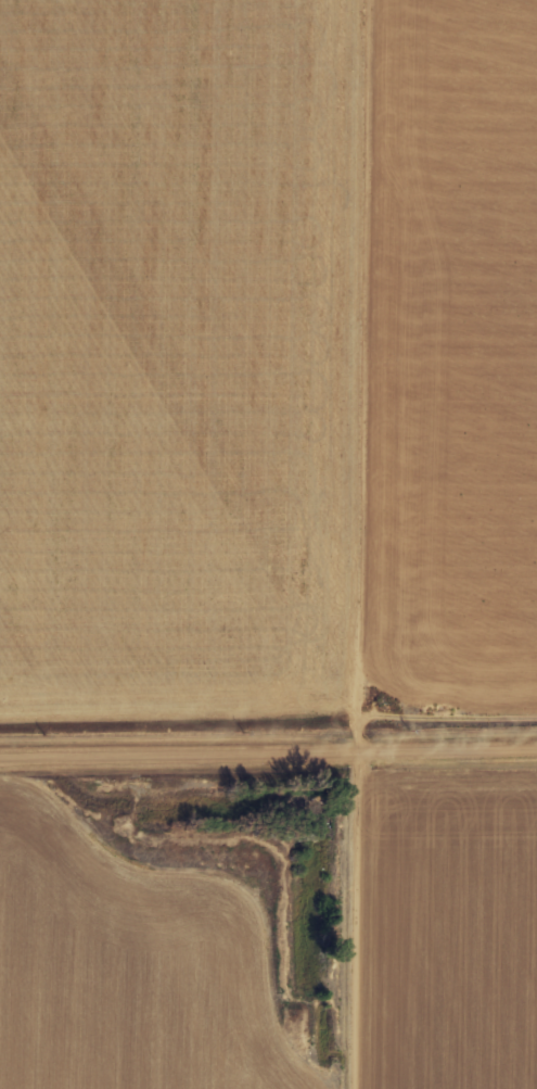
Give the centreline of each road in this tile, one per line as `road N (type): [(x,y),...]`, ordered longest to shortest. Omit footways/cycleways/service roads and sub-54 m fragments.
road 1 (residential): [(536,750),(0,757)]

